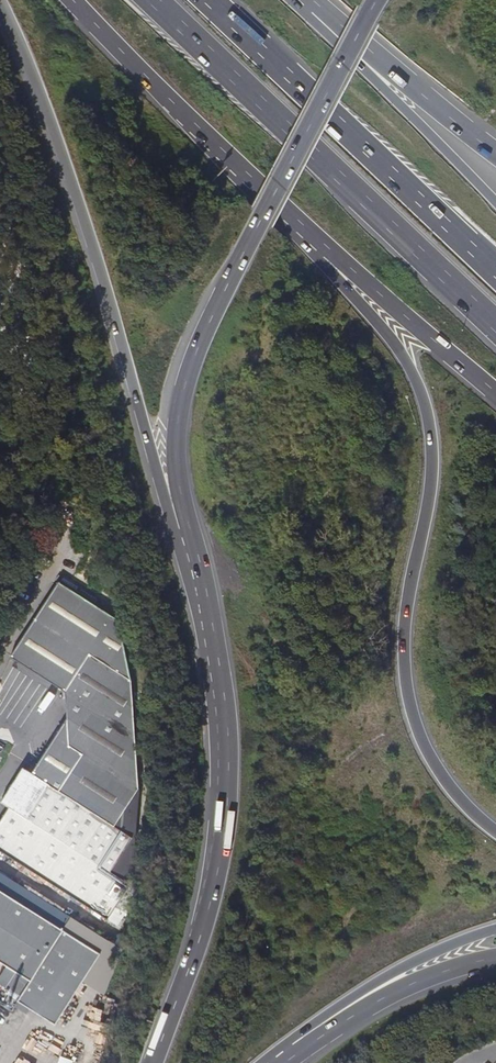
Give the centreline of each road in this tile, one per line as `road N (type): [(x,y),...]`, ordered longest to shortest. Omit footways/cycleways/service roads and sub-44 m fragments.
road 1 (motorway): [(300,229),(314,257),(400,352),(428,415),(432,483),(407,612),(410,692),(435,765),(495,832)]
road 2 (trunk): [(377,0),(190,368),(177,475),(189,523)]
road 3 (motorway): [(0,1),(78,204),(165,499),(189,523)]
road 4 (trunk): [(189,523),(225,702),(228,793),(199,942),(154,1062)]
road 5 (motorway): [(158,0),(495,321)]
road 6 (motorway): [(495,276),(204,0)]
road 7 (motorway): [(73,0),(300,229)]
road 8 (motorway): [(495,202),(313,6)]
road 9 (motorway): [(300,229),(495,395)]
road 10 (motorway): [(495,153),(313,6)]
road 11 (trunk): [(300,1049),(316,1022),(376,983),(495,930)]
road 12 (trunk): [(300,1049),(389,995),(495,958)]

